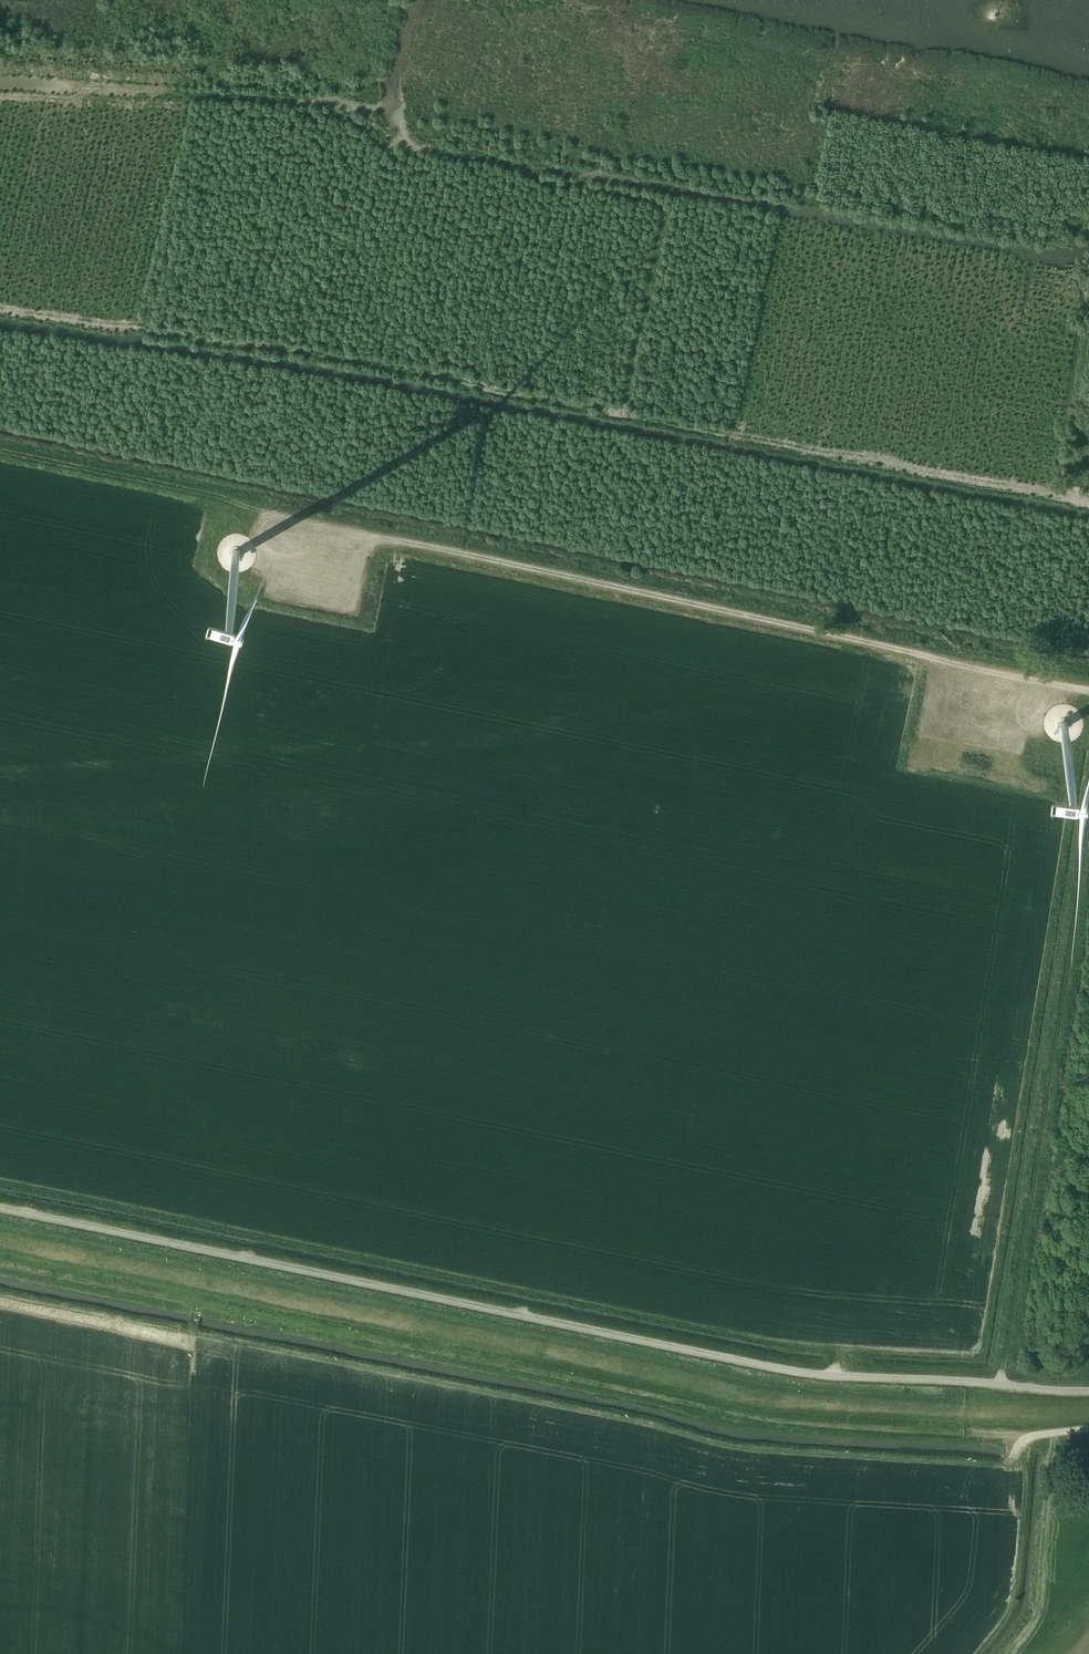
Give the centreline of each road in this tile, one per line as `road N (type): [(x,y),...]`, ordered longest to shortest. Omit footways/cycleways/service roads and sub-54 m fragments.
road 1 (track): [(1023,1442),(738,1416),(0,1262)]
road 2 (track): [(1088,691),(270,516)]
road 3 (track): [(0,448),(254,503),(270,516)]
road 4 (track): [(1015,1458),(1024,1480),(1014,1600),(977,1653)]

